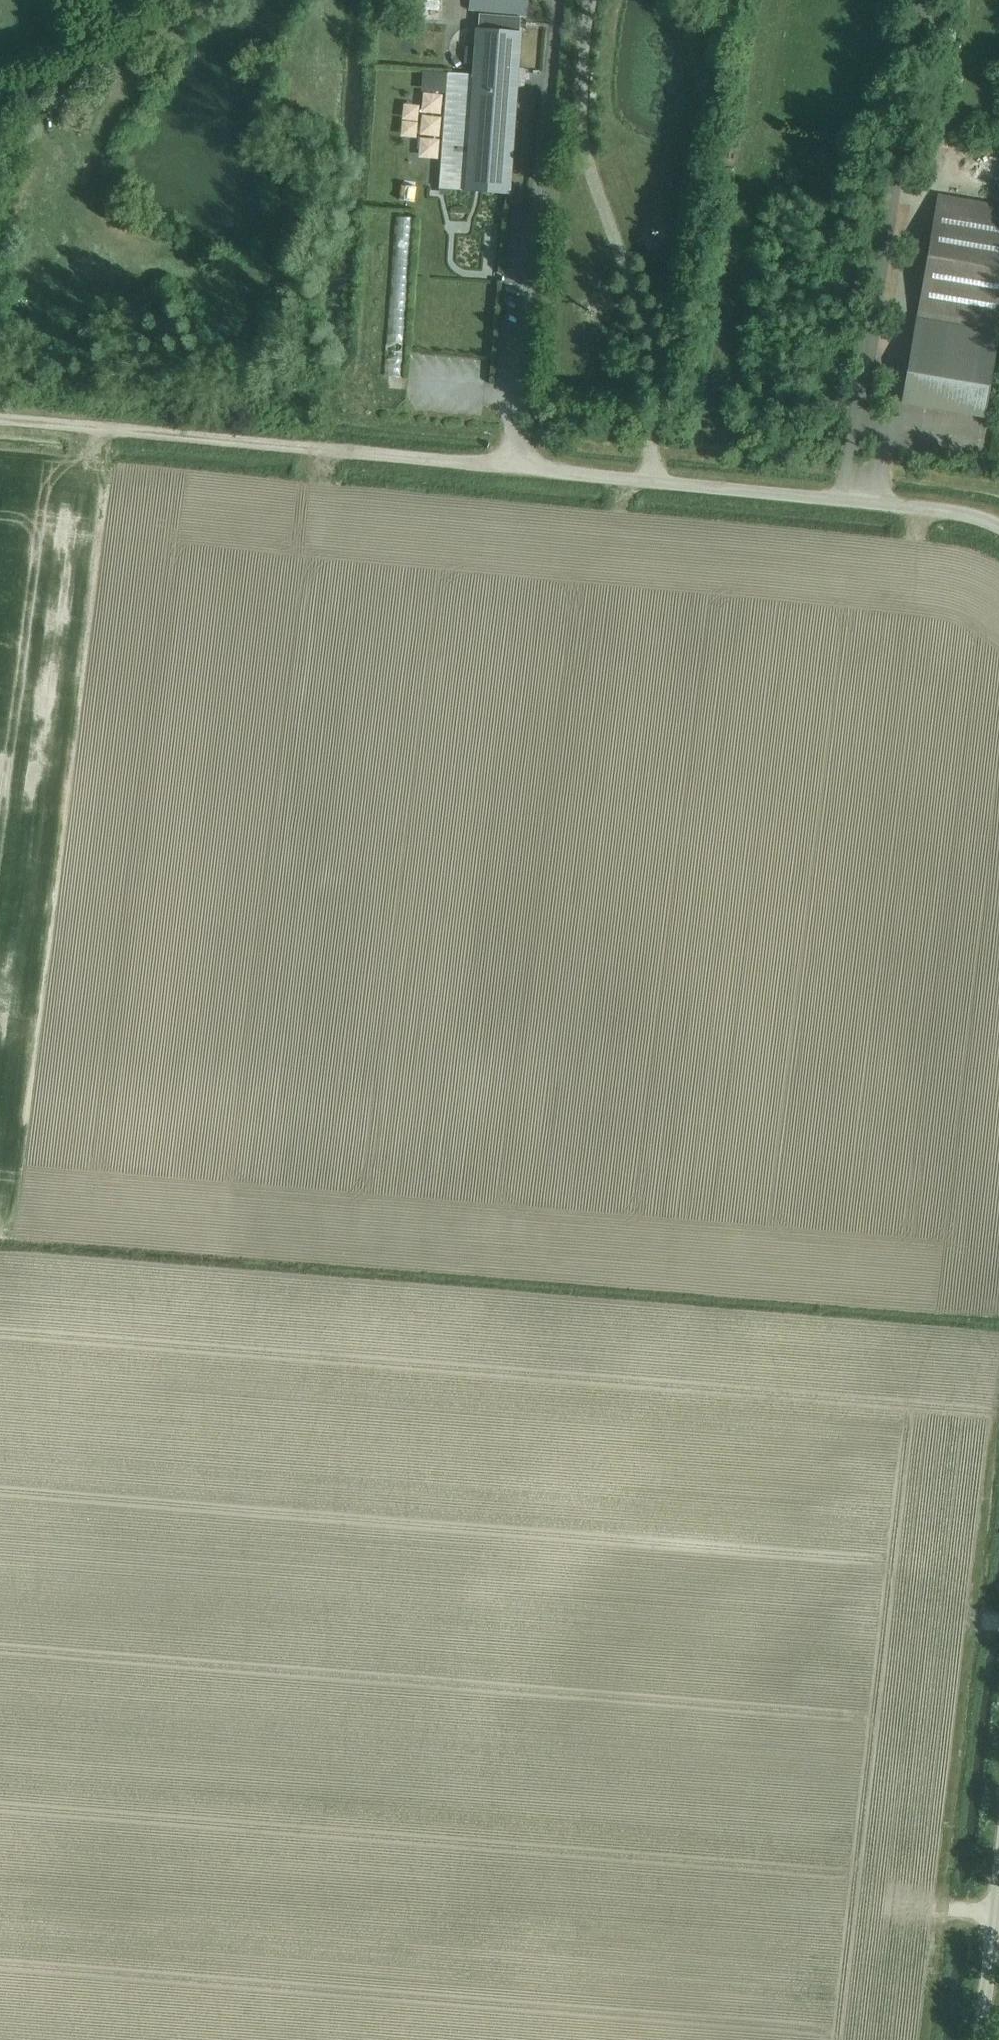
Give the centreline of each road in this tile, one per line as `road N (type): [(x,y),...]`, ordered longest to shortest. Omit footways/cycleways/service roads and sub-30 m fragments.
road 1 (unclassified): [(998,529),(977,516),(918,506),(0,417)]
road 2 (unclassified): [(998,1883),(980,2039)]

